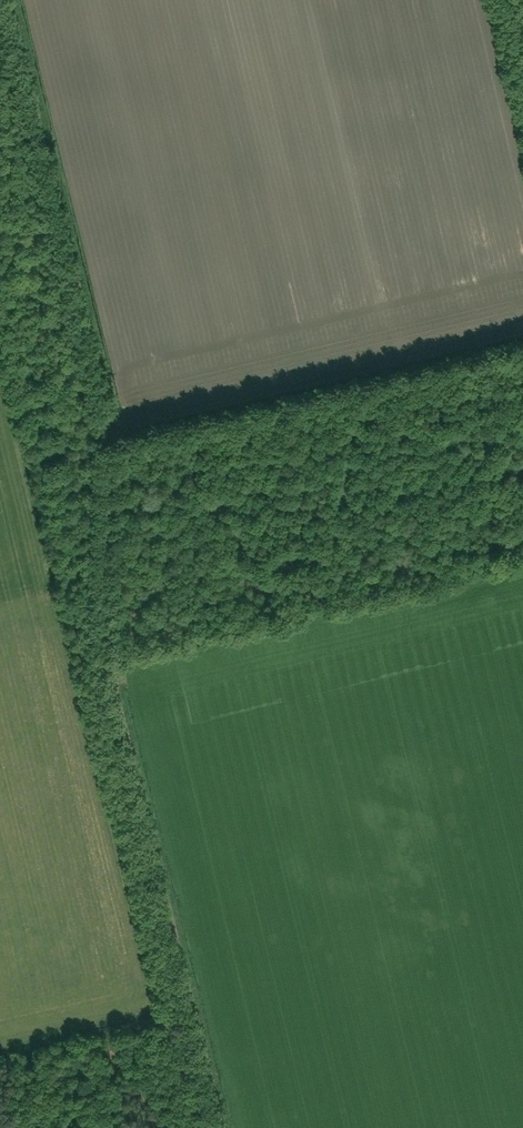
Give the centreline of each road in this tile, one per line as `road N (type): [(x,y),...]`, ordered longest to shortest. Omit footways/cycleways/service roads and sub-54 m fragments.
road 1 (track): [(522,344),(122,440),(112,658),(225,1127)]

